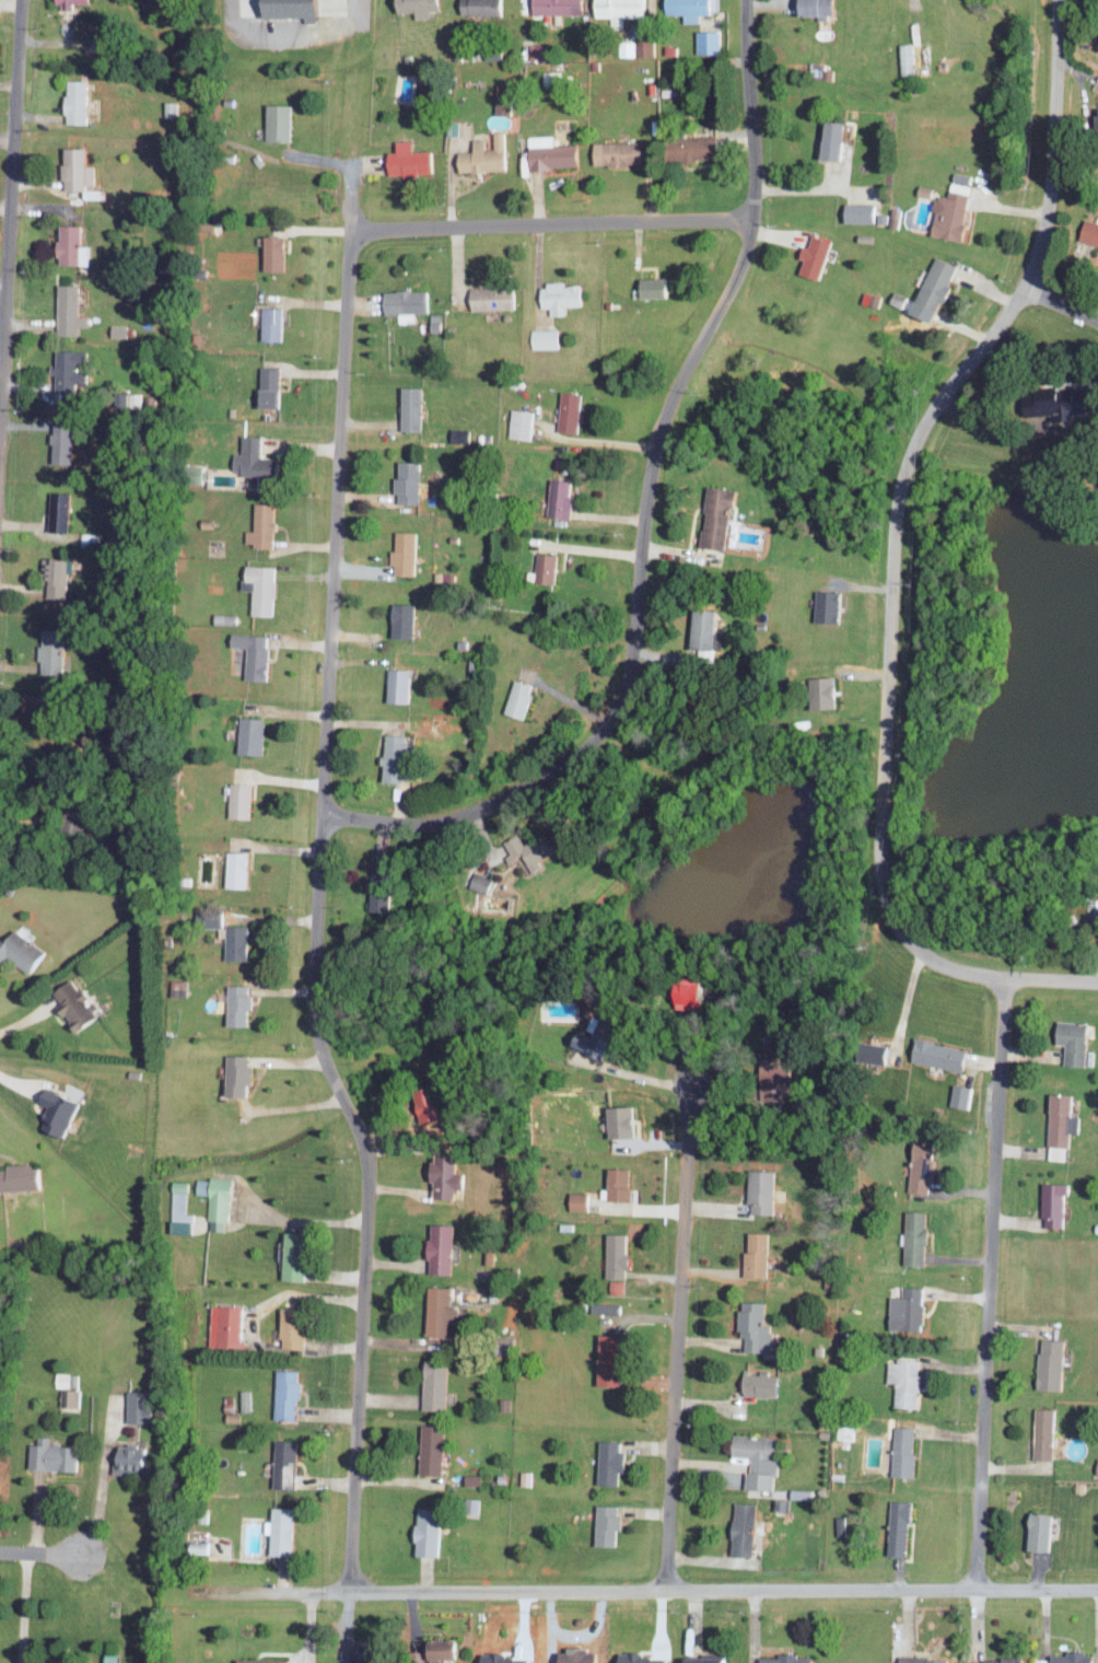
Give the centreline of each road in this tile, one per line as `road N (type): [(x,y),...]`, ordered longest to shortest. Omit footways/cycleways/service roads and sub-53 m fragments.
road 1 (residential): [(351,1594),(369,1172),(315,1031),(350,230)]
road 2 (residential): [(1052,0),(1051,194),(1021,291),(909,456),(881,840),(887,903),(908,939),(953,969),(1097,984)]
road 3 (residential): [(324,818),(475,812),(572,760),(610,721),(632,663),(661,435),(756,220),(756,0)]
road 4 (residential): [(1097,1590),(351,1594)]
road 5 (residential): [(1006,980),(977,1591)]
road 6 (residential): [(668,1593),(691,1085)]
road 7 (residential): [(23,0),(0,506)]
road 8 (residential): [(350,230),(756,220)]

